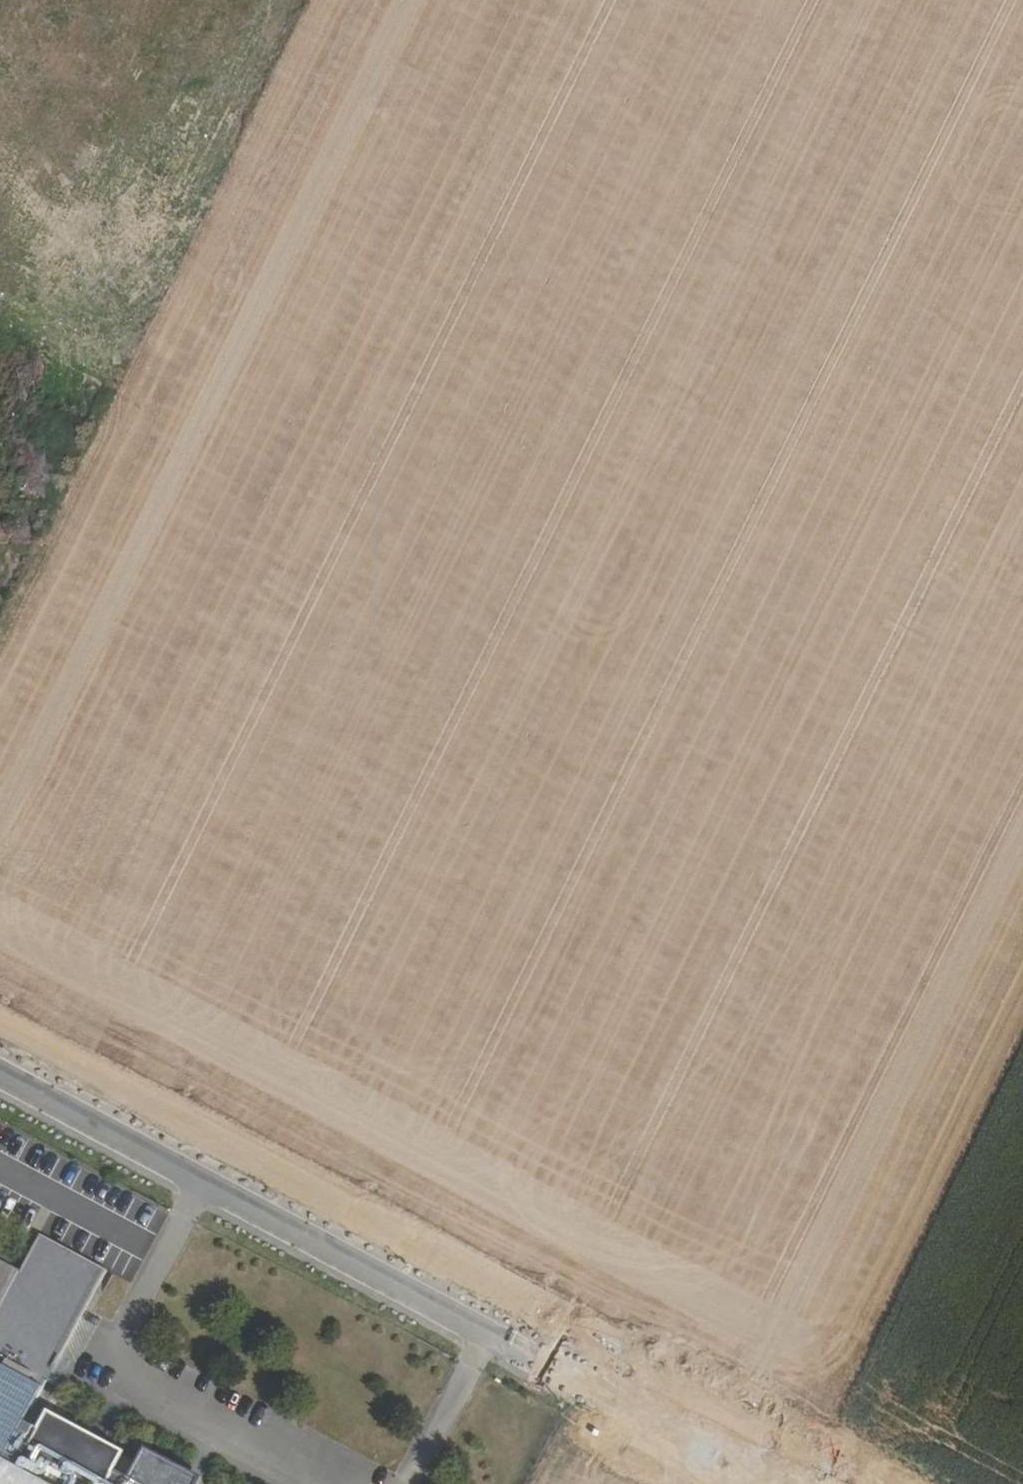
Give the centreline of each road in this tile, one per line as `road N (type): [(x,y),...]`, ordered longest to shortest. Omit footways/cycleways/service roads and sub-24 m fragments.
road 1 (residential): [(0,1083),(544,1364)]
road 2 (track): [(776,1483),(544,1364)]

